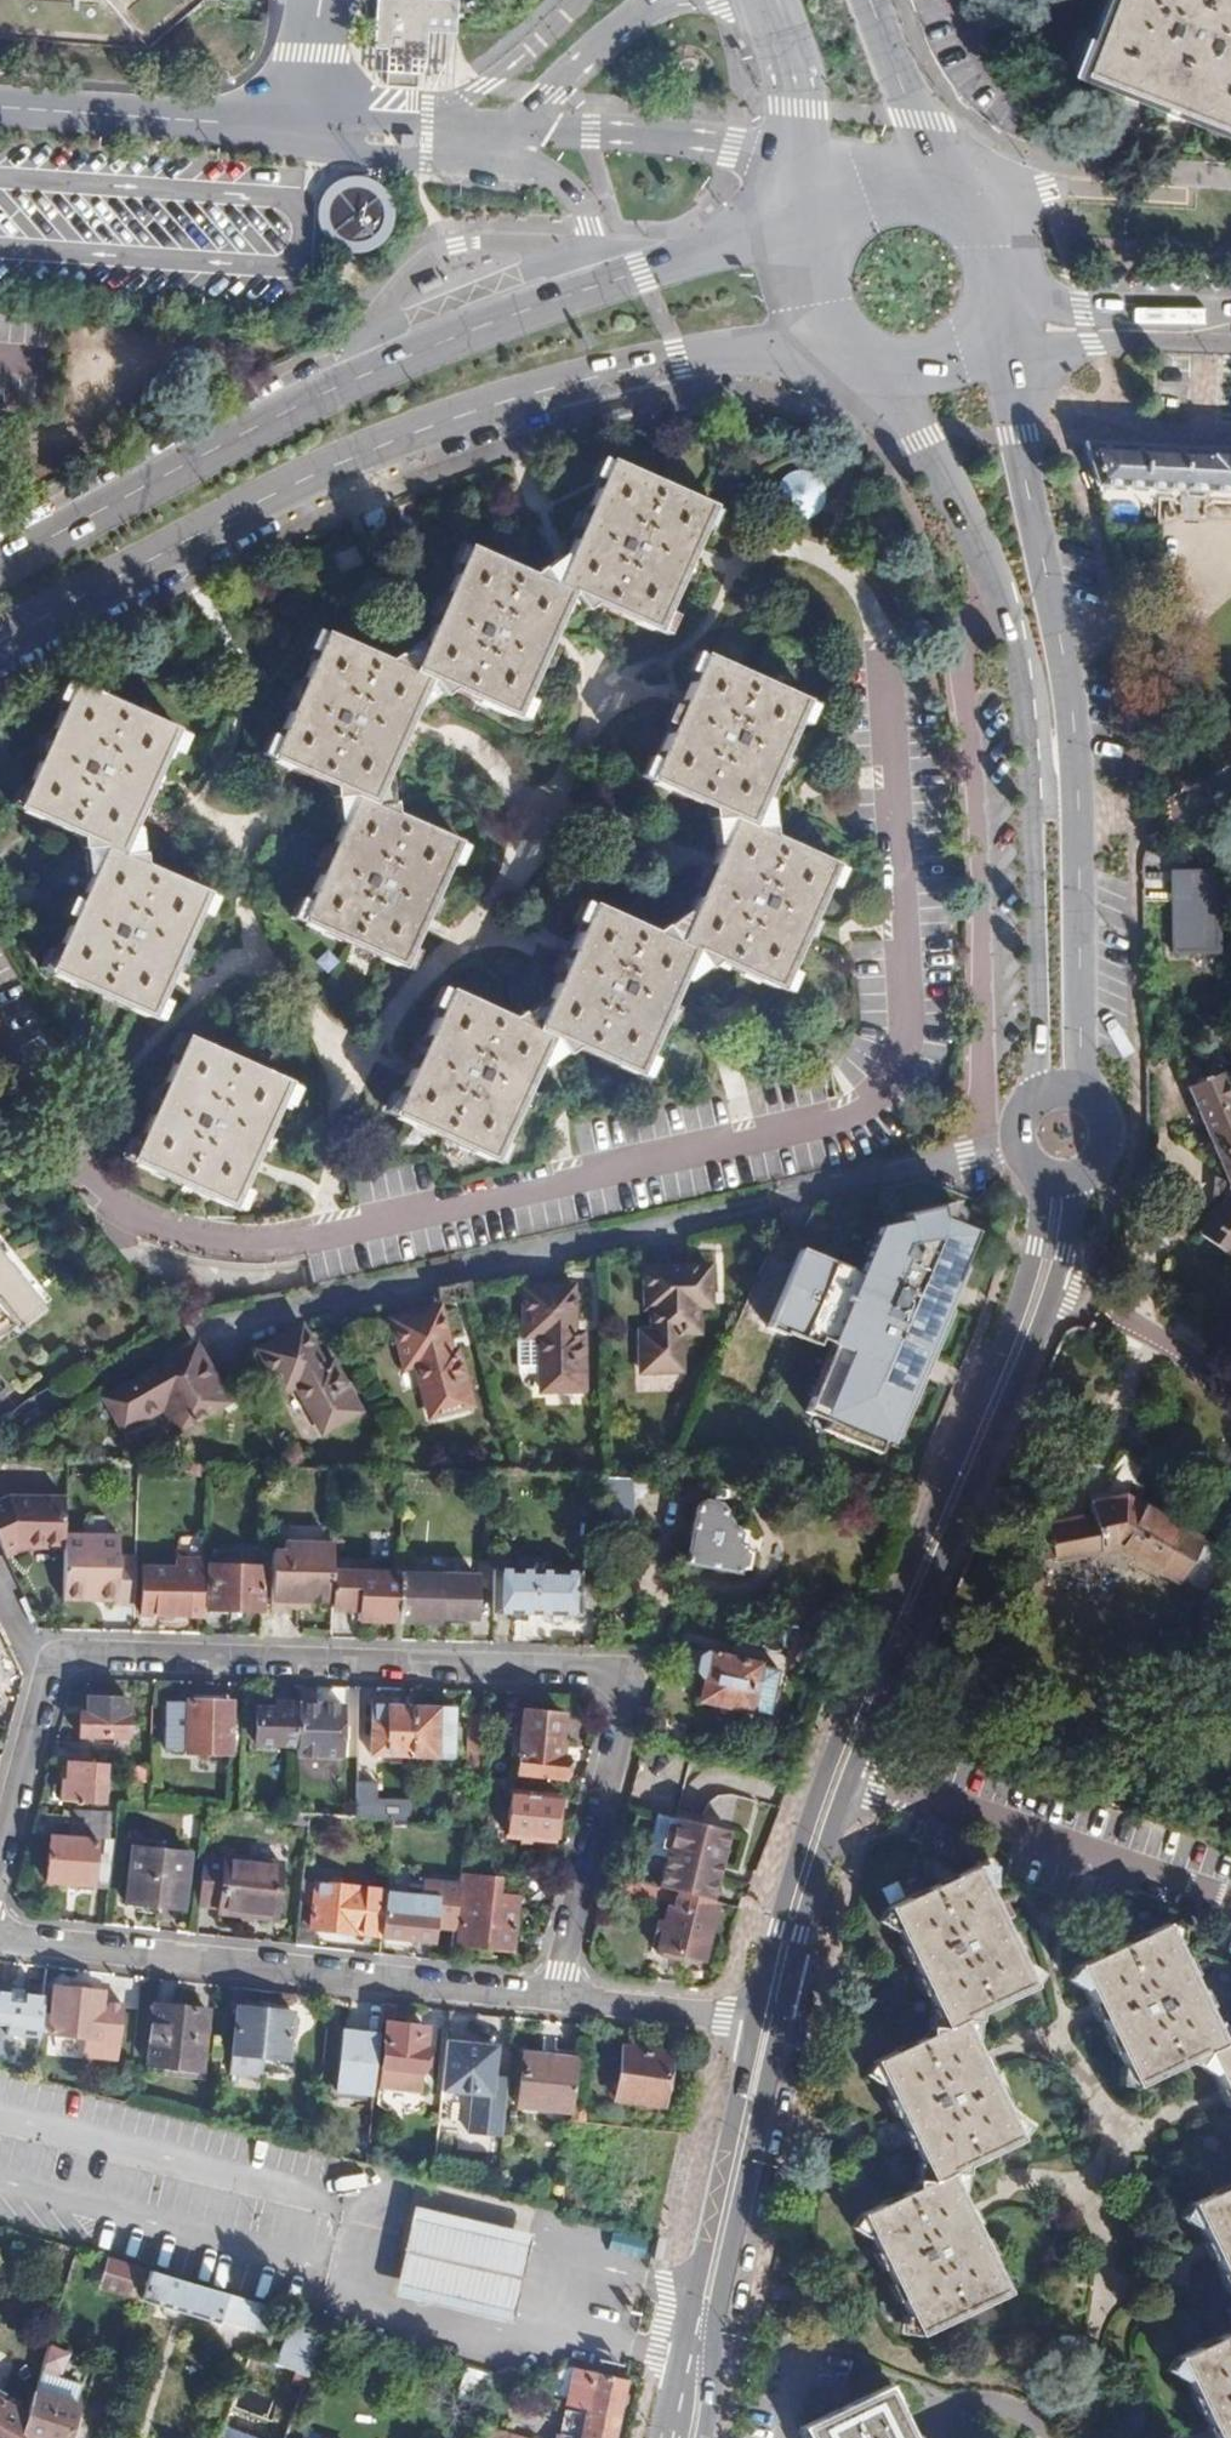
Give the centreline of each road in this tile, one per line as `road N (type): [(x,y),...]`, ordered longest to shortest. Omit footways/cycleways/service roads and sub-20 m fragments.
road 1 (residential): [(884,651),(906,1043),(895,1076),(849,1121),(321,1236),(216,1242),(122,1222),(0,1036)]
road 2 (residential): [(556,2002),(634,1700),(628,1682),(613,1674),(74,1654),(49,1669)]
road 3 (secondary): [(841,225),(638,270),(440,341),(258,424),(0,562)]
road 4 (secondary): [(0,640),(221,520),(436,424),(595,378),(837,336)]
road 5 (secondary): [(1041,1185),(1034,1265),(1012,1333),(825,1773),(754,2030)]
road 6 (residential): [(199,1323),(946,1167),(1001,1147)]
road 7 (secondary): [(1077,1069),(1067,686),(1017,425),(986,339)]
road 8 (secondary): [(880,369),(997,580),(1027,681),(1037,816),(1038,1070)]
road 9 (secondary): [(697,2437),(802,1936),(854,1777)]
road 10 (secondary): [(854,1777),(1040,1346),(1060,1292),(1076,1184)]
road 11 (unclassified): [(0,1937),(556,2002)]
road 12 (secondary): [(754,2030),(664,2437)]
road 13 (residential): [(1230,1903),(854,1777)]
road 14 (tertiary): [(995,325),(1230,329)]
road 15 (secondary): [(768,0),(852,214)]
road 16 (secondary): [(946,198),(869,0)]
road 17 (unclassified): [(556,2002),(754,2030)]
road 18 (residential): [(49,1669),(0,1856)]
road 19 (secondary): [(995,325),(1004,289),(997,247),(972,213),(946,198)]
road 20 (secondary): [(1076,1184),(1106,1163),(1118,1127),(1107,1091),(1077,1069)]

